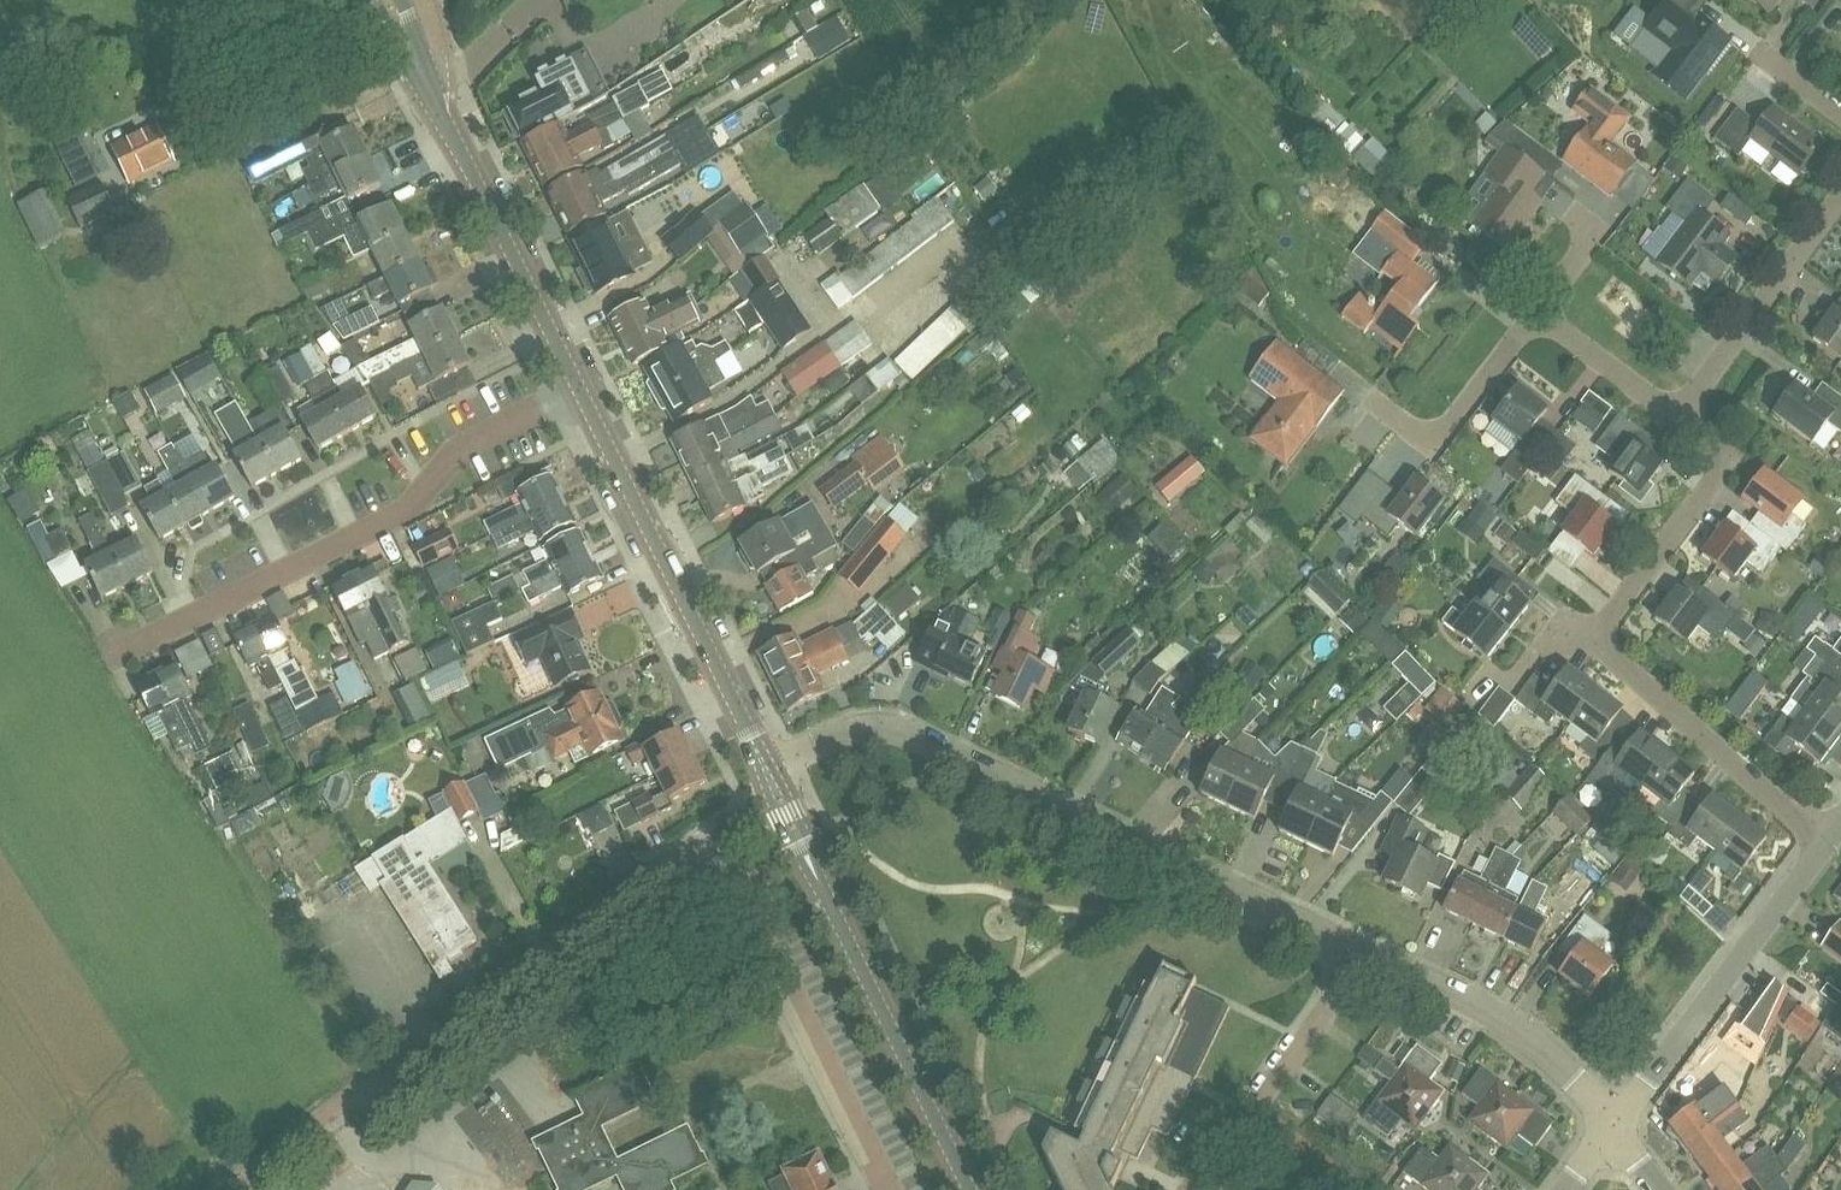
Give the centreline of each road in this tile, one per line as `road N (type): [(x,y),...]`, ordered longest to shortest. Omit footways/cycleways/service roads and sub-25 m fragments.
road 1 (residential): [(1615,1125),(1515,1033),(1457,1001),(896,730),(862,730),(770,776)]
road 2 (unclassified): [(671,856),(223,1189)]
road 3 (residential): [(110,656),(412,507),(449,455),(578,391)]
road 4 (secondary): [(970,1189),(770,776)]
road 5 (secondary): [(770,776),(578,391)]
road 6 (unclassified): [(671,856),(712,864),(750,900),(893,1189)]
road 7 (secondary): [(578,391),(415,61)]
road 8 (residential): [(1615,1125),(1828,840)]
road 9 (residential): [(1828,840),(1613,660),(1597,636)]
road 10 (residential): [(1597,636),(1730,463),(1683,414)]
road 11 (residential): [(1683,414),(1840,195)]
road 12 (residential): [(1366,395),(1421,433),(1439,432),(1540,310)]
road 13 (residential): [(1683,414),(1540,310)]

